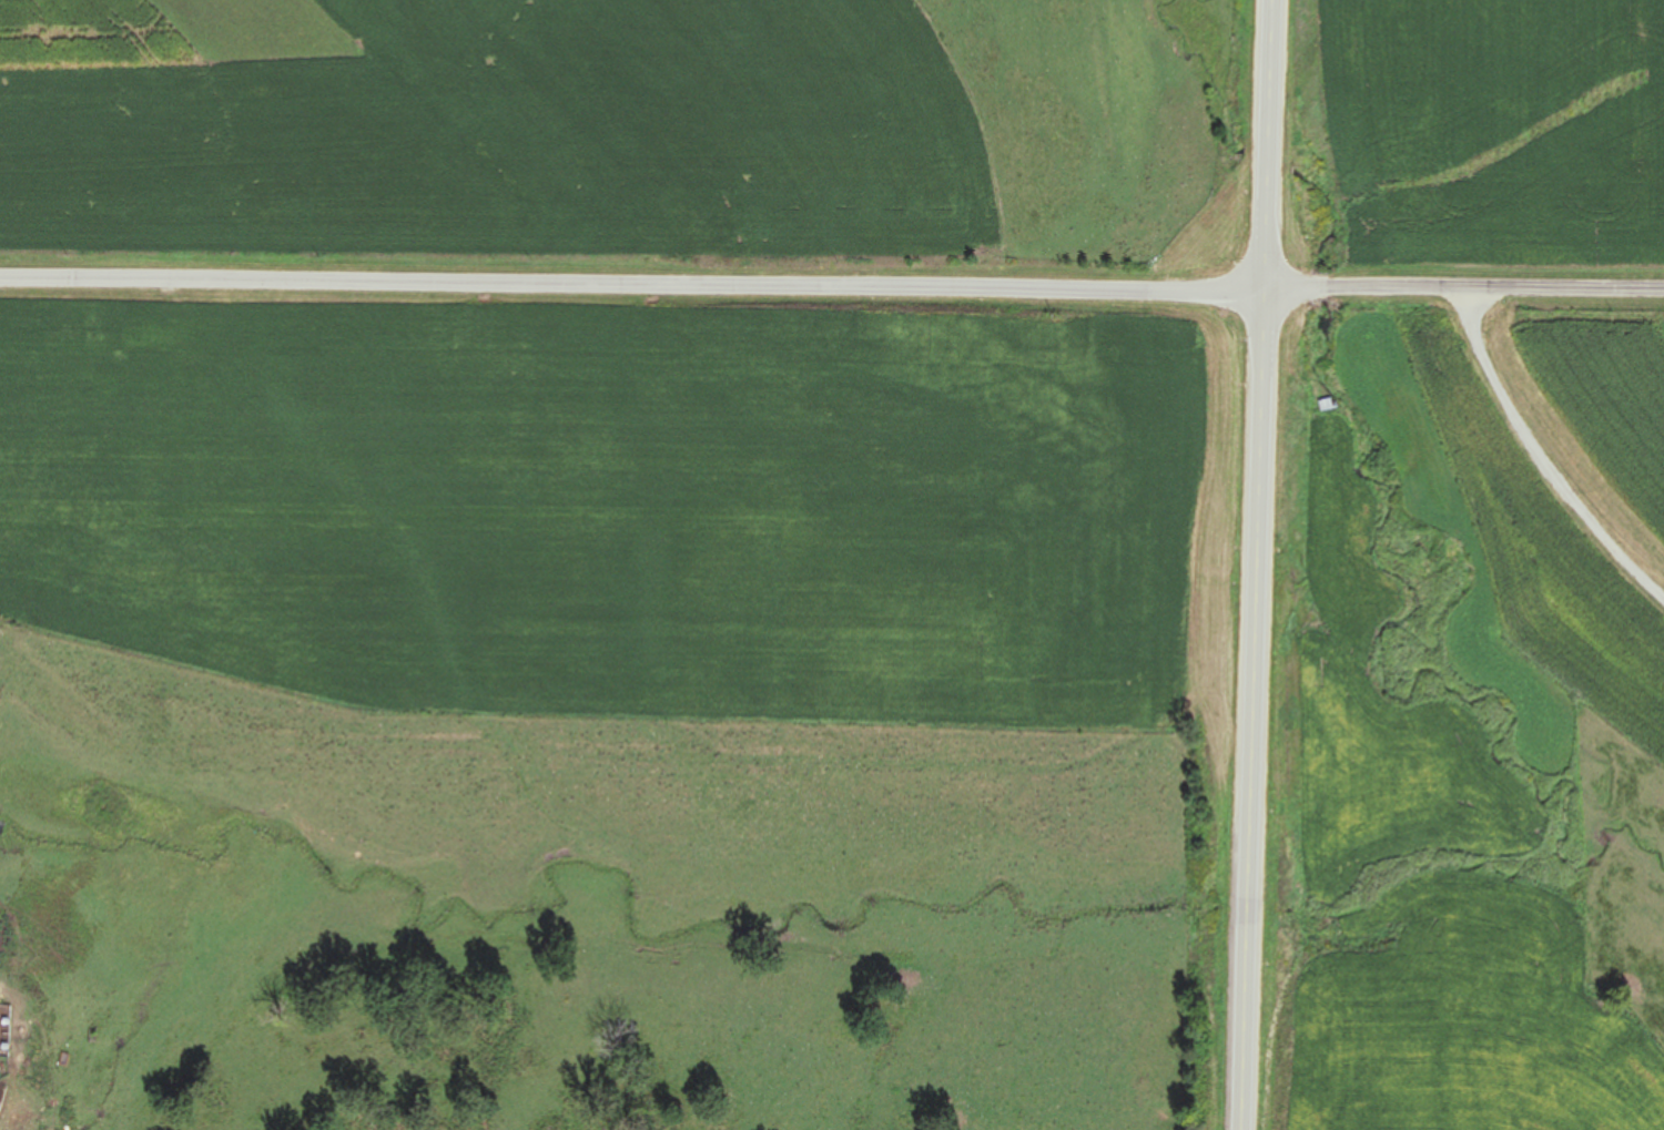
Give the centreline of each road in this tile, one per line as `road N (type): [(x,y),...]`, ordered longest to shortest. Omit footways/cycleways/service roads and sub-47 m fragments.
road 1 (residential): [(0,278),(1663,294)]
road 2 (primary): [(1238,1129),(1273,0)]

